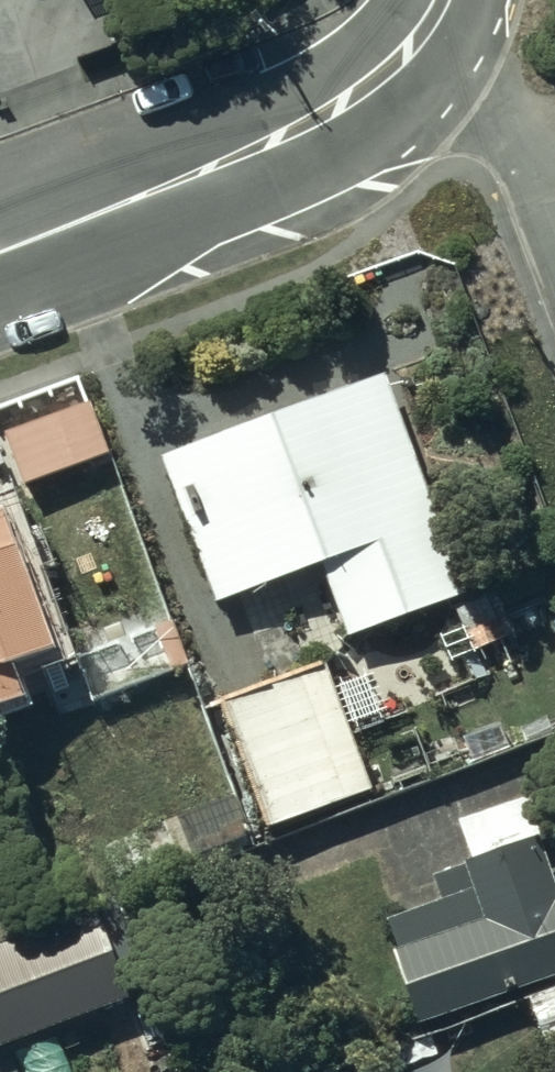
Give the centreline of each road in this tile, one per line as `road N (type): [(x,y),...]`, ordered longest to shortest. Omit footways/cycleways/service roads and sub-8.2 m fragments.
road 1 (residential): [(409,44),(363,85),(234,156),(0,248)]
road 2 (residential): [(409,44),(535,159),(554,199)]

